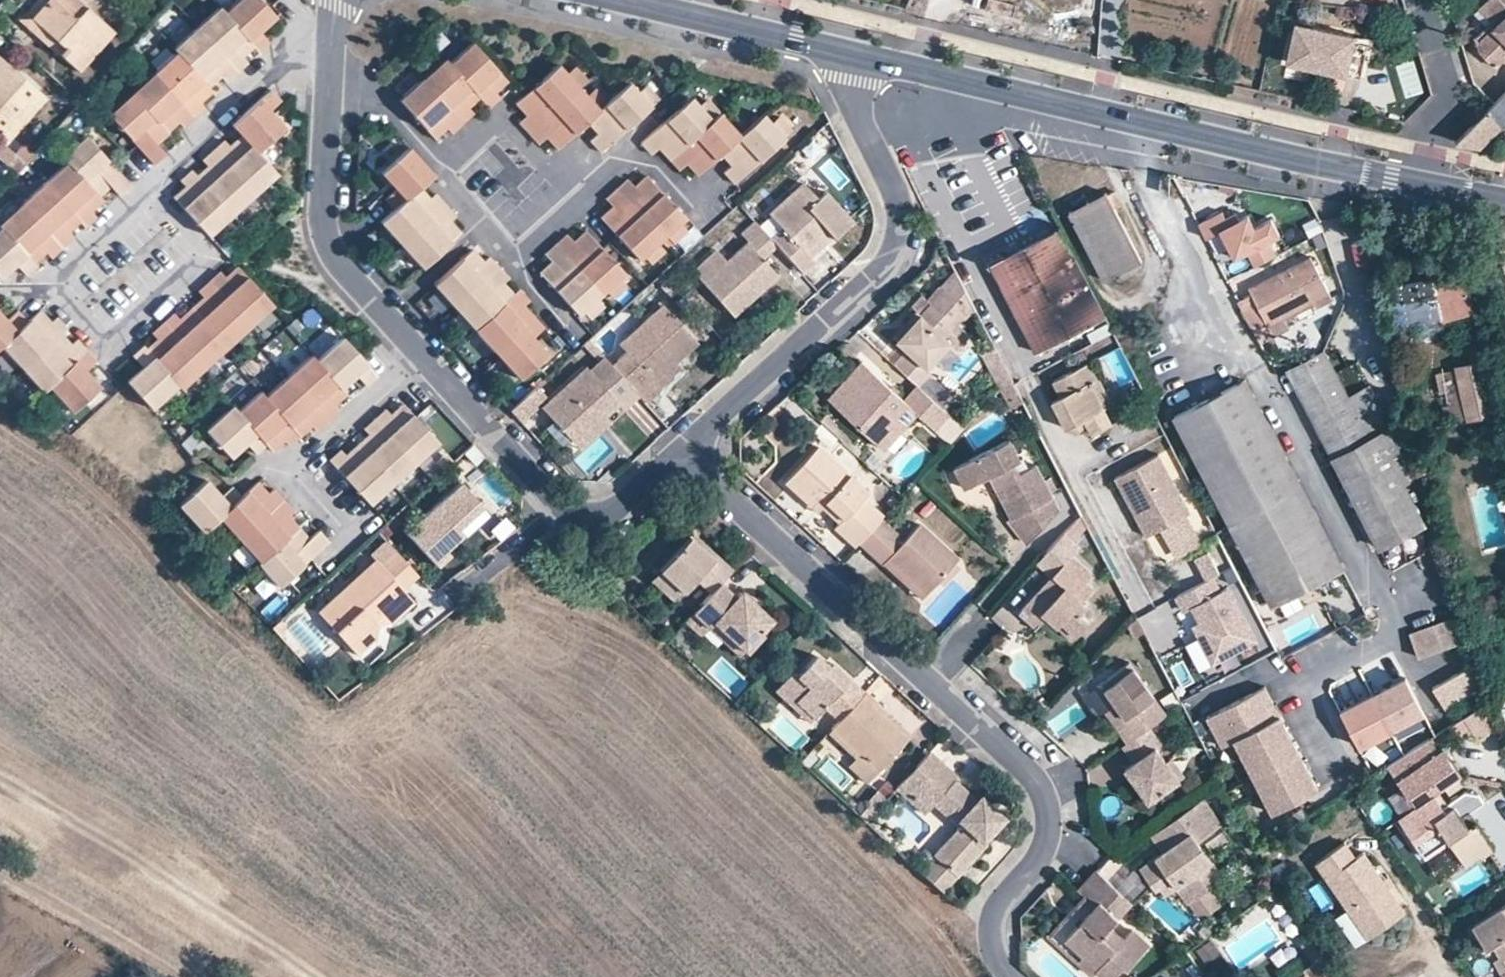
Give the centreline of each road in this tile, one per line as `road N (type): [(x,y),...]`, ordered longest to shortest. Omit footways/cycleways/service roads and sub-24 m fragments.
road 1 (residential): [(682,456),(1037,777),(1047,794),(1048,838),(993,920),(991,944),(1009,976)]
road 2 (tertiary): [(863,53),(1255,148),(1426,180)]
road 3 (residential): [(863,53),(852,104),(894,198),(890,256),(682,456)]
road 4 (residential): [(147,191),(57,277),(59,293),(98,339),(114,339),(201,265),(200,252)]
road 5 (residential): [(422,357),(572,509),(611,513),(682,456)]
road 6 (residential): [(329,86),(323,208),(329,246),(343,273),(422,357)]
road 7 (tertiary): [(620,0),(863,53)]
road 8 (residential): [(147,191),(287,58),(331,52)]
road 9 (residential): [(443,168),(447,187),(504,255),(522,251),(575,202)]
road 10 (residential): [(1424,0),(1447,93),(1426,180)]
road 11 (residential): [(575,202),(496,124),(443,168)]
road 12 (residential): [(291,475),(422,357)]
road 13 (residential): [(575,202),(617,162),(653,169),(688,202),(712,182)]
road 14 (residential): [(329,86),(387,108),(443,168)]

